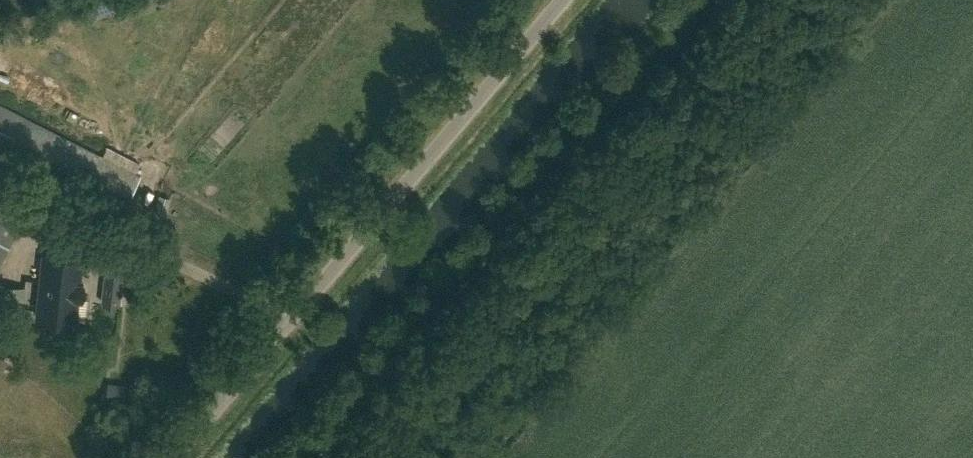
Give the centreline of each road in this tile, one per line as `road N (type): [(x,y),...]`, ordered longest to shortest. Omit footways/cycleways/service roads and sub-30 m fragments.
road 1 (unclassified): [(173,457),(562,0)]
road 2 (track): [(700,0),(320,457)]

